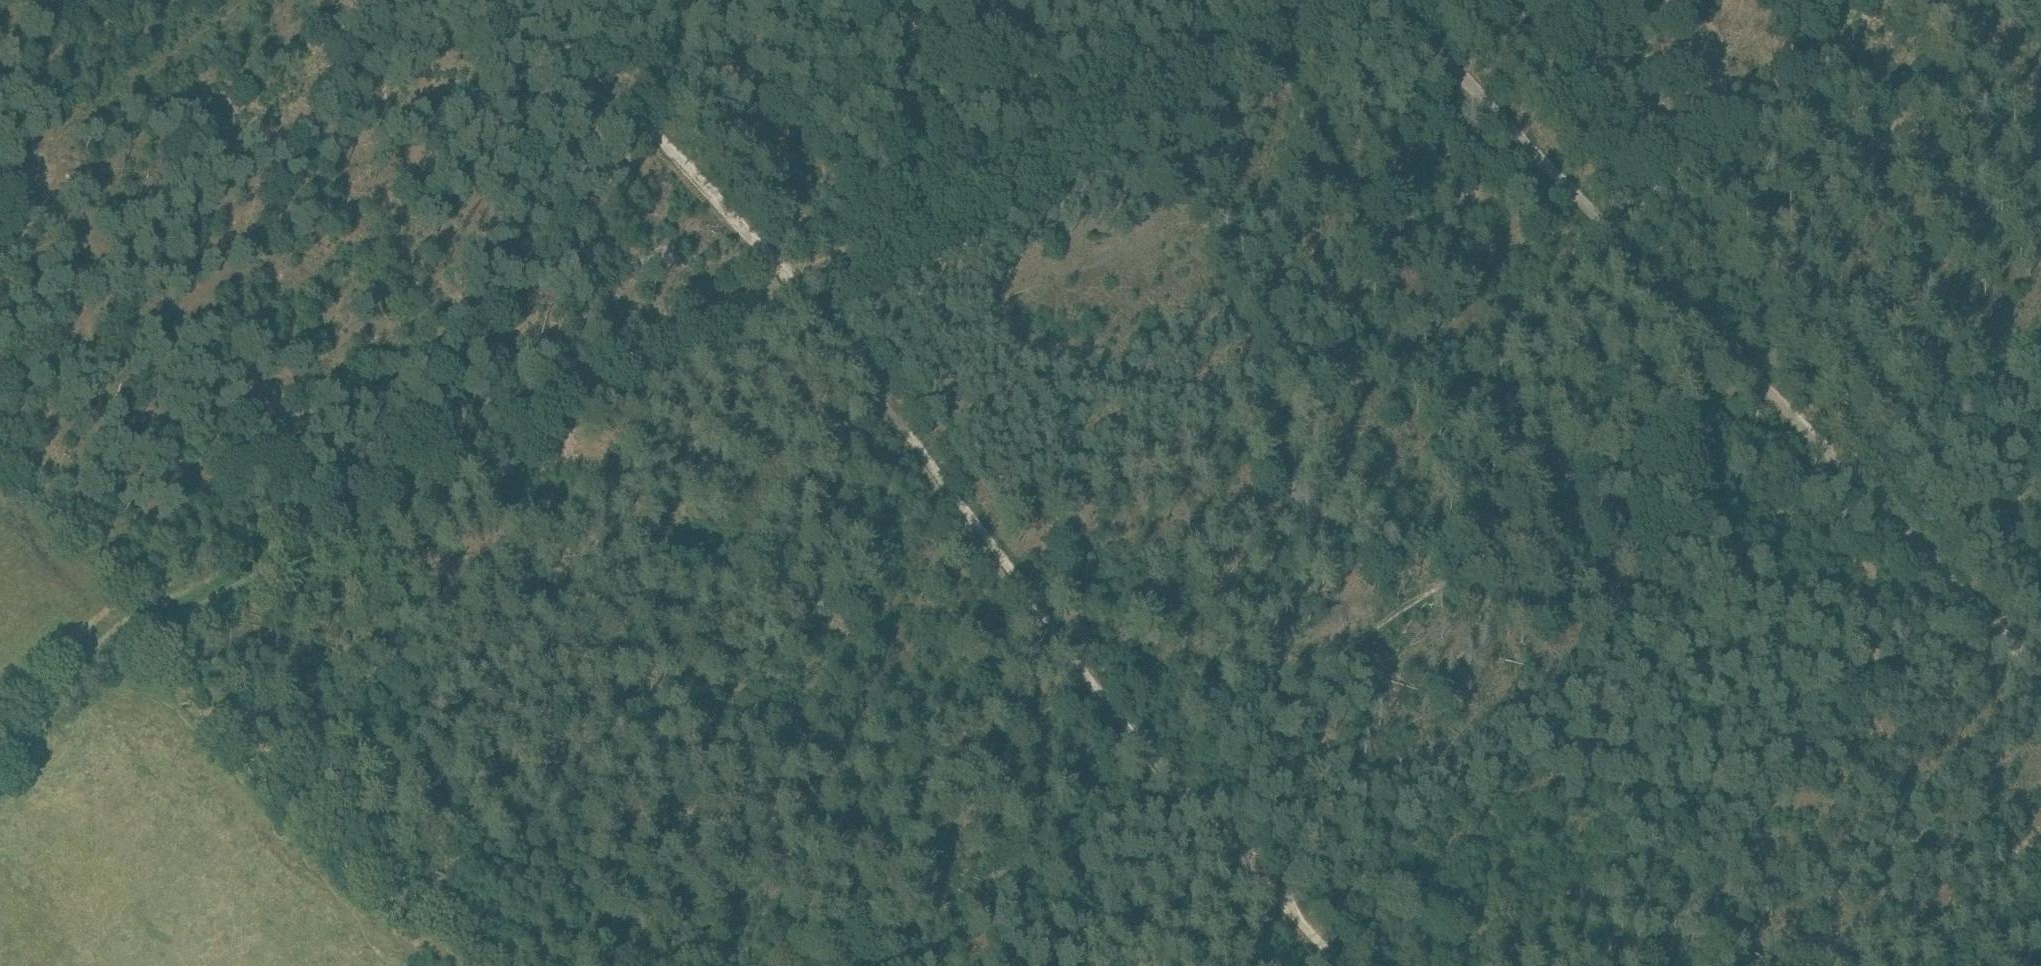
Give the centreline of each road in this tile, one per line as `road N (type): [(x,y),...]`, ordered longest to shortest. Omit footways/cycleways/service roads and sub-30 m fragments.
road 1 (track): [(0,747),(148,620),(793,284)]
road 2 (track): [(1158,768),(799,291)]
road 3 (track): [(1740,366),(1389,0)]
road 4 (track): [(2040,674),(1740,366)]
road 5 (track): [(799,291),(527,0)]
road 6 (track): [(1246,860),(1158,768)]

